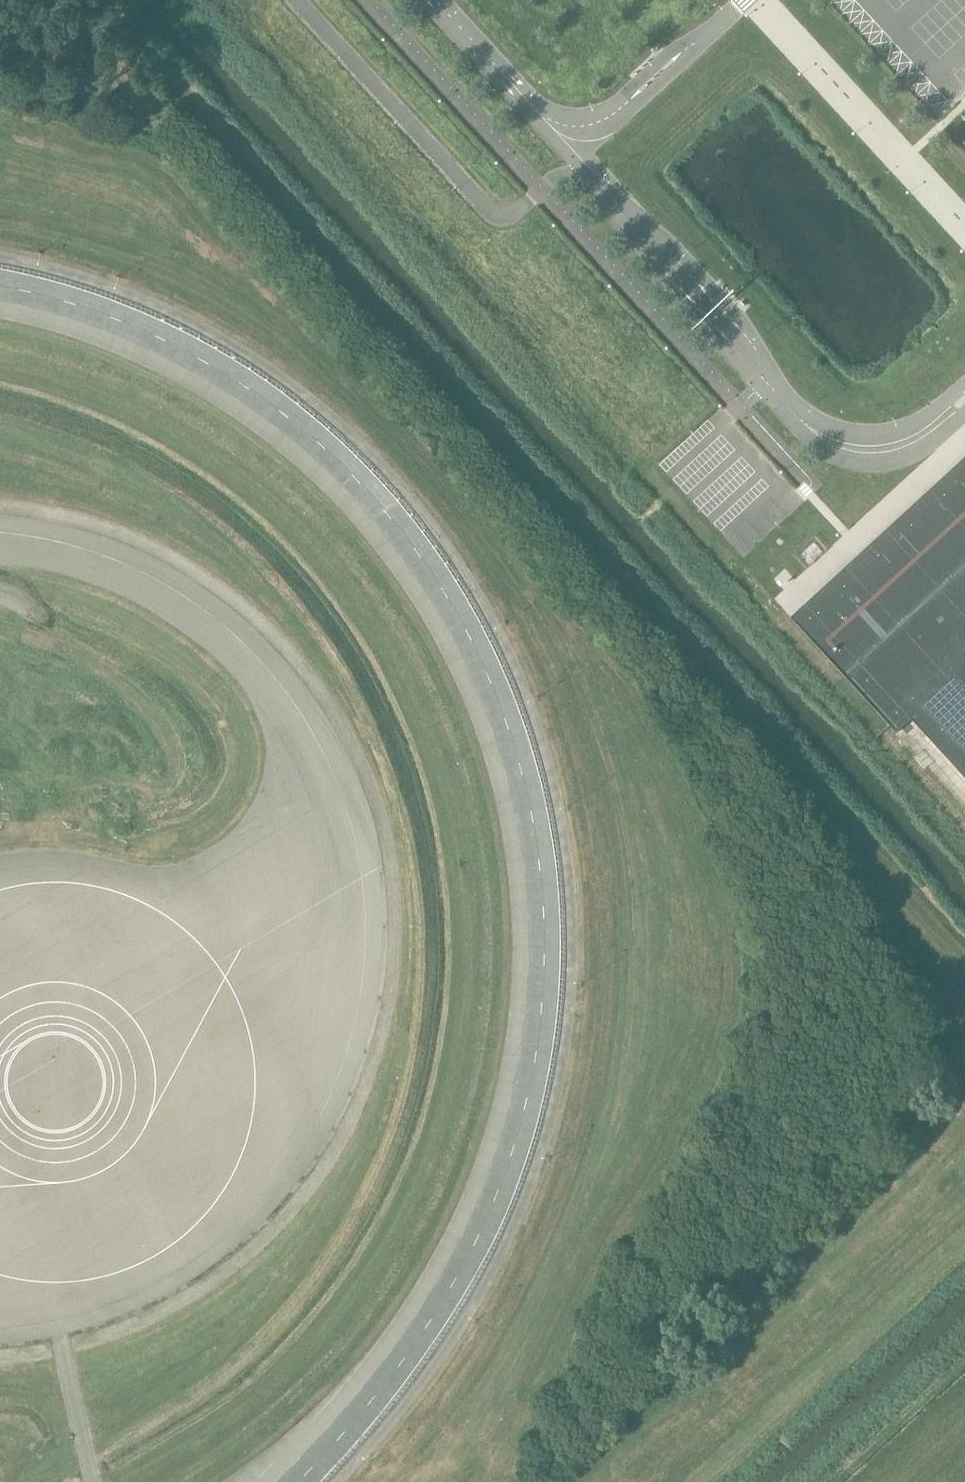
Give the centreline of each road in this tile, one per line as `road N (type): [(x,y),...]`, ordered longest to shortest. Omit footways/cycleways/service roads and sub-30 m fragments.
road 1 (track): [(0,640),(116,673),(173,726),(187,751),(174,798),(95,788)]

